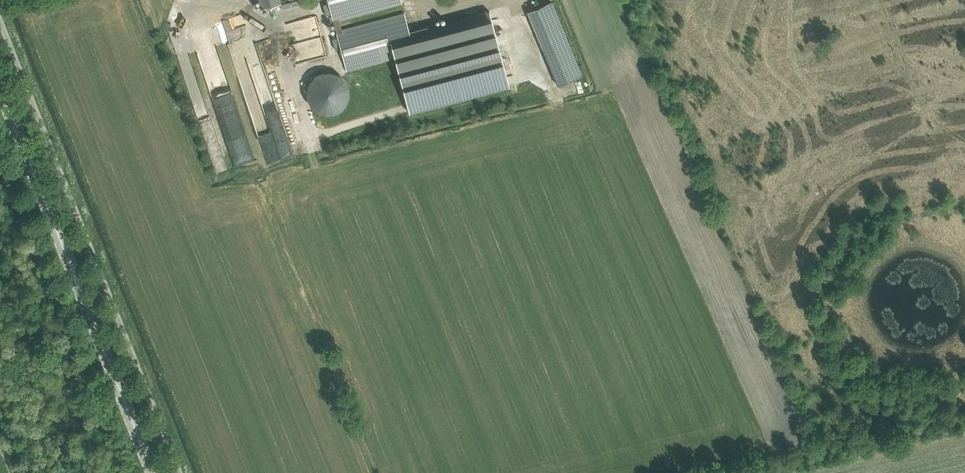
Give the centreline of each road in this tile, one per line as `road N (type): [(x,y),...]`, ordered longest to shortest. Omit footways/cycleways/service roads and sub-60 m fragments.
road 1 (unclassified): [(180,472),(0,20)]
road 2 (primary): [(153,472),(0,89)]
road 3 (unclassified): [(128,472),(0,150)]

